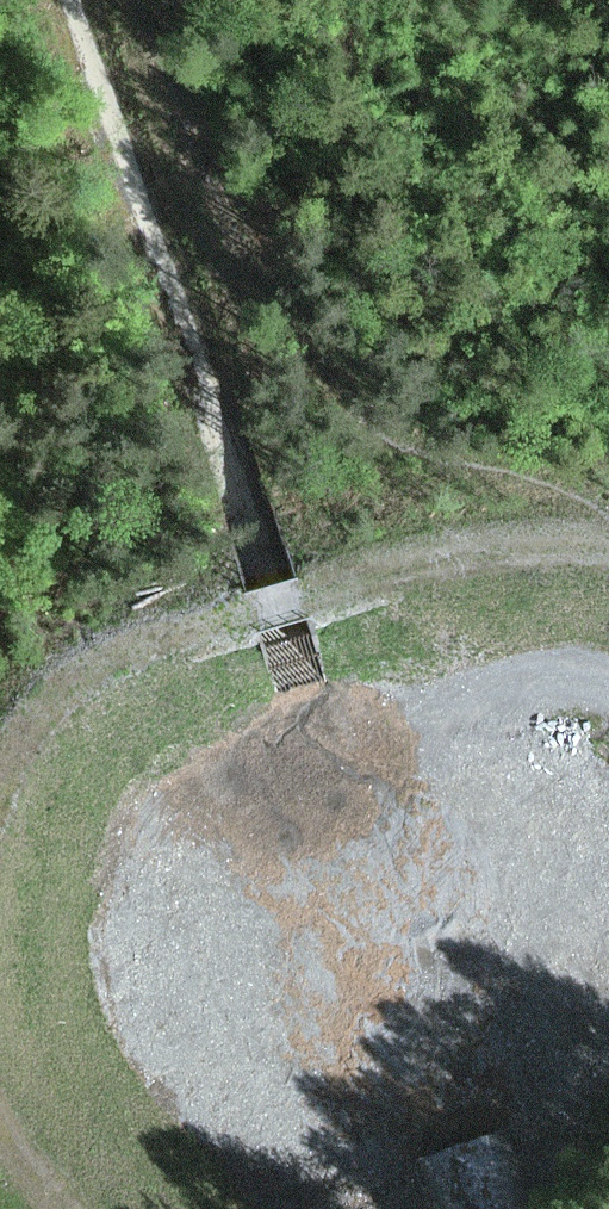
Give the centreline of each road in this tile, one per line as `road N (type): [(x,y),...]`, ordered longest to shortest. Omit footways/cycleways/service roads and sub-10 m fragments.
road 1 (track): [(608,542),(541,540),(438,559),(174,633),(82,680),(18,779),(0,847)]
road 2 (track): [(158,0),(188,84),(313,319),(430,442),(583,489),(608,504)]
road 3 (track): [(0,1078),(43,1160),(91,1208)]

